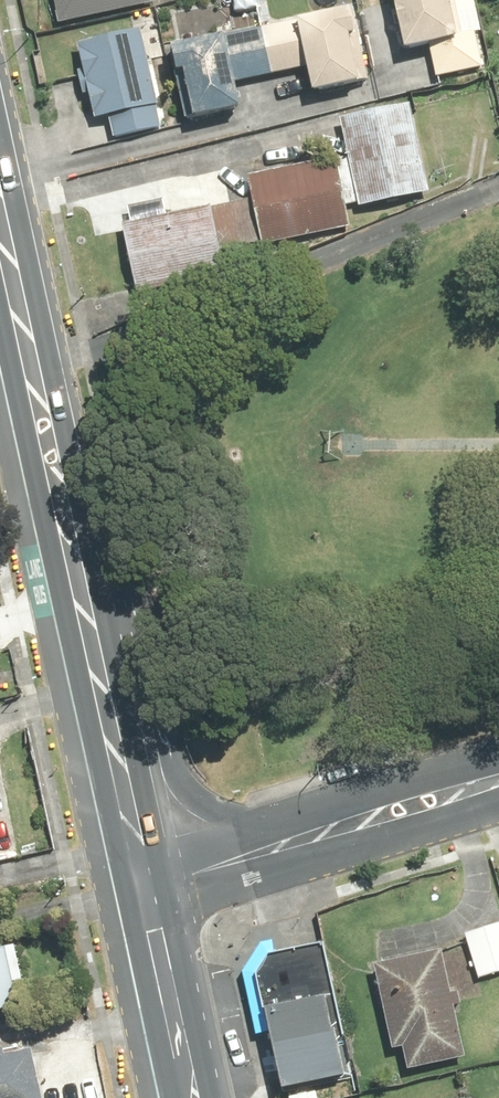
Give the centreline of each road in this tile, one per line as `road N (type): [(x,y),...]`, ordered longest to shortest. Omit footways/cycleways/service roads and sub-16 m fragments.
road 1 (primary): [(0,192),(121,706)]
road 2 (tertiary): [(273,842),(498,774)]
road 3 (primary): [(170,876),(207,1097)]
road 4 (primary): [(121,706),(169,772),(273,842)]
road 5 (primary): [(121,706),(170,876)]

